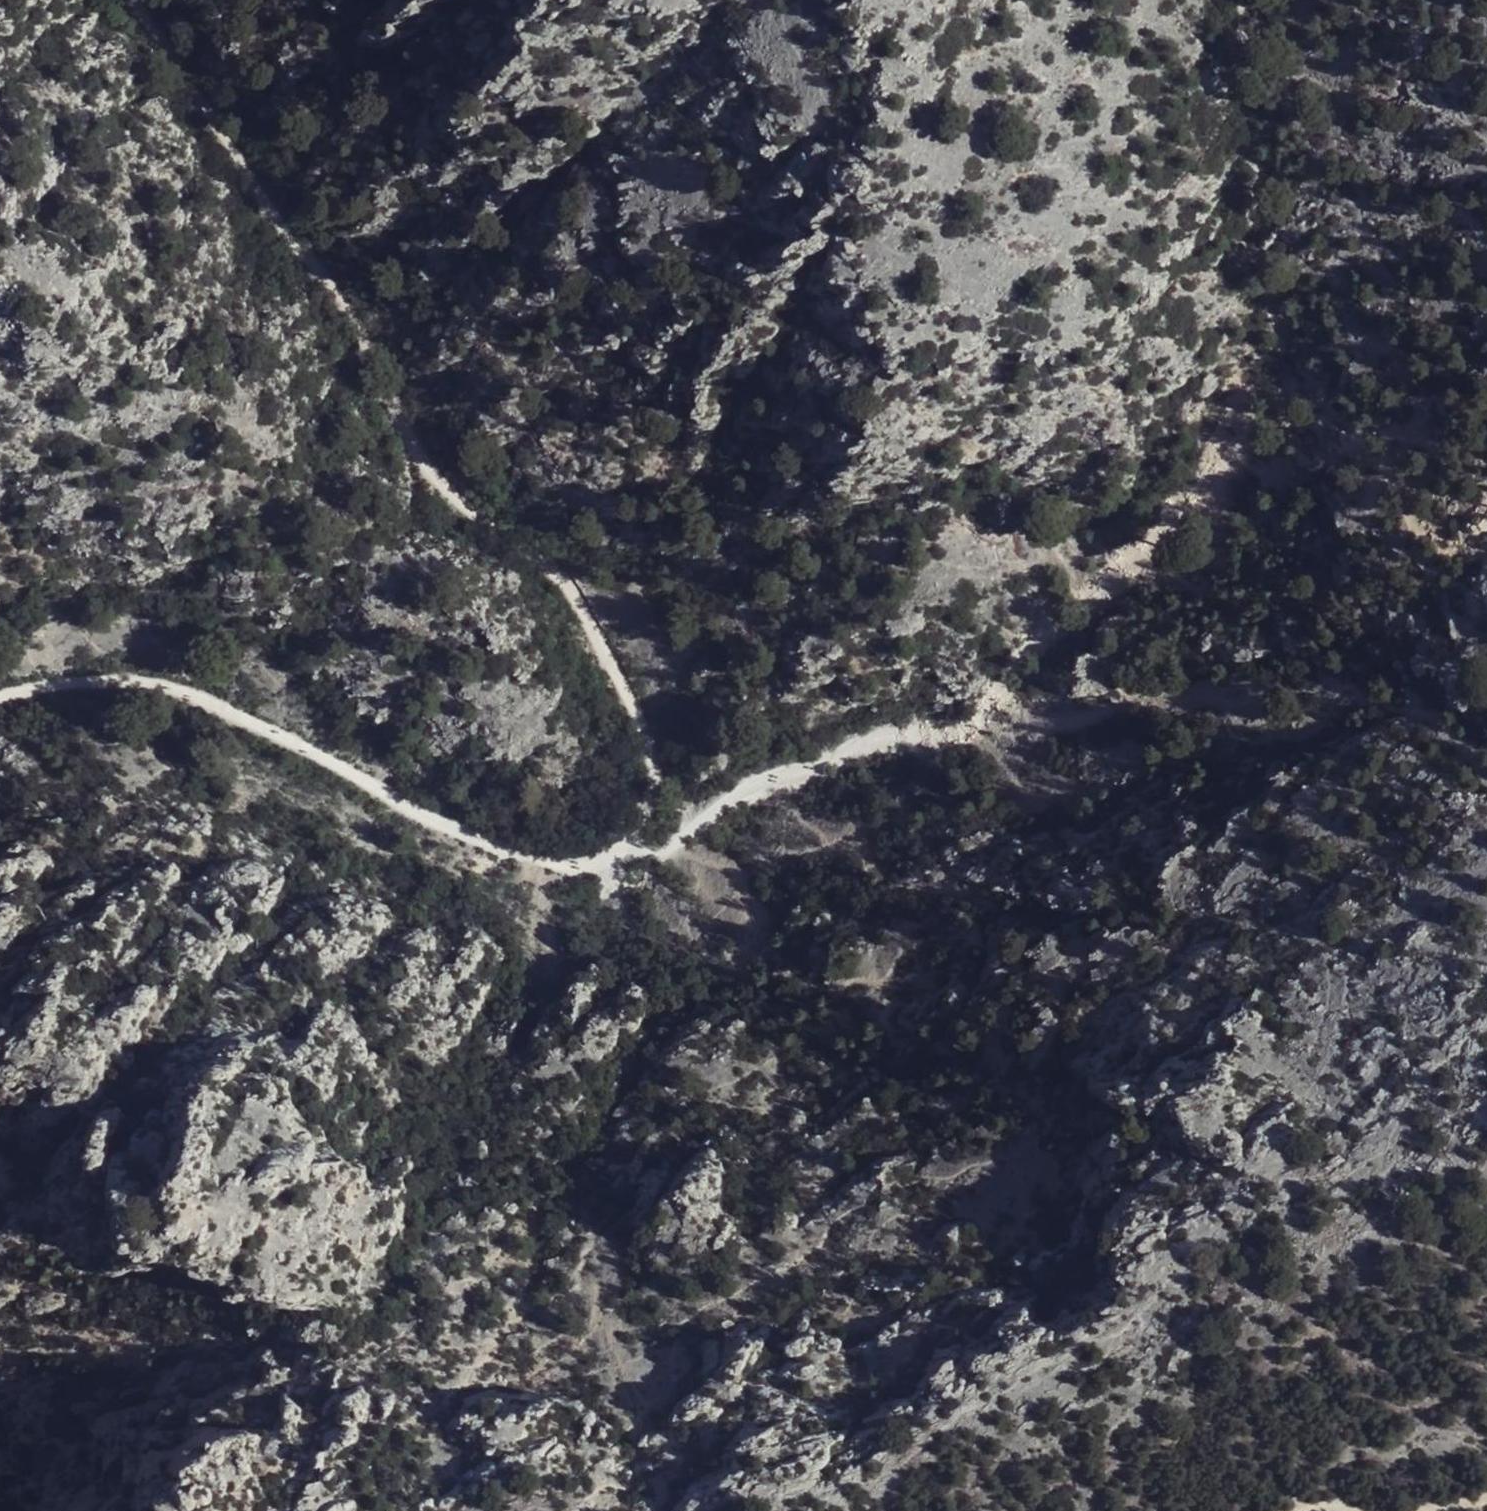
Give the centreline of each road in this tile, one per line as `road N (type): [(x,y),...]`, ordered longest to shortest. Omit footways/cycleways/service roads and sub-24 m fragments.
road 1 (track): [(627,850),(650,785),(651,757),(570,588),(434,479),(355,323),(288,240),(130,0)]
road 2 (track): [(0,695),(97,679),(164,687),(545,864),(583,868),(627,850)]

